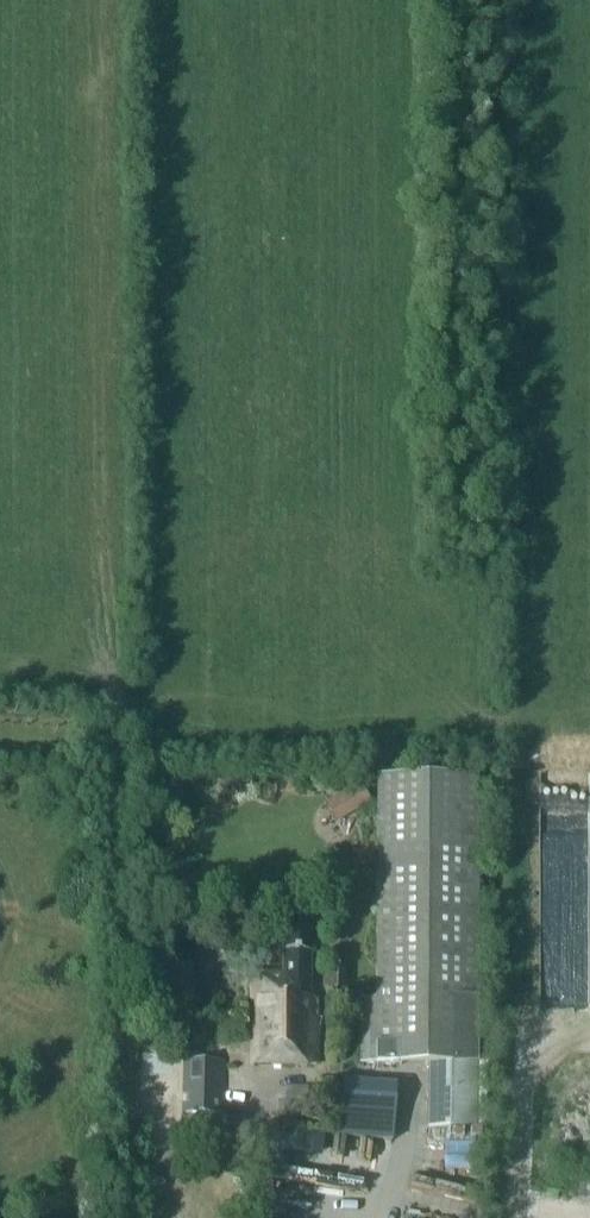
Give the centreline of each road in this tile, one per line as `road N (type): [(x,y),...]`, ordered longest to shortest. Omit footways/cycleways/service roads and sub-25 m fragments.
road 1 (track): [(589,1045),(526,1102),(515,1161)]

